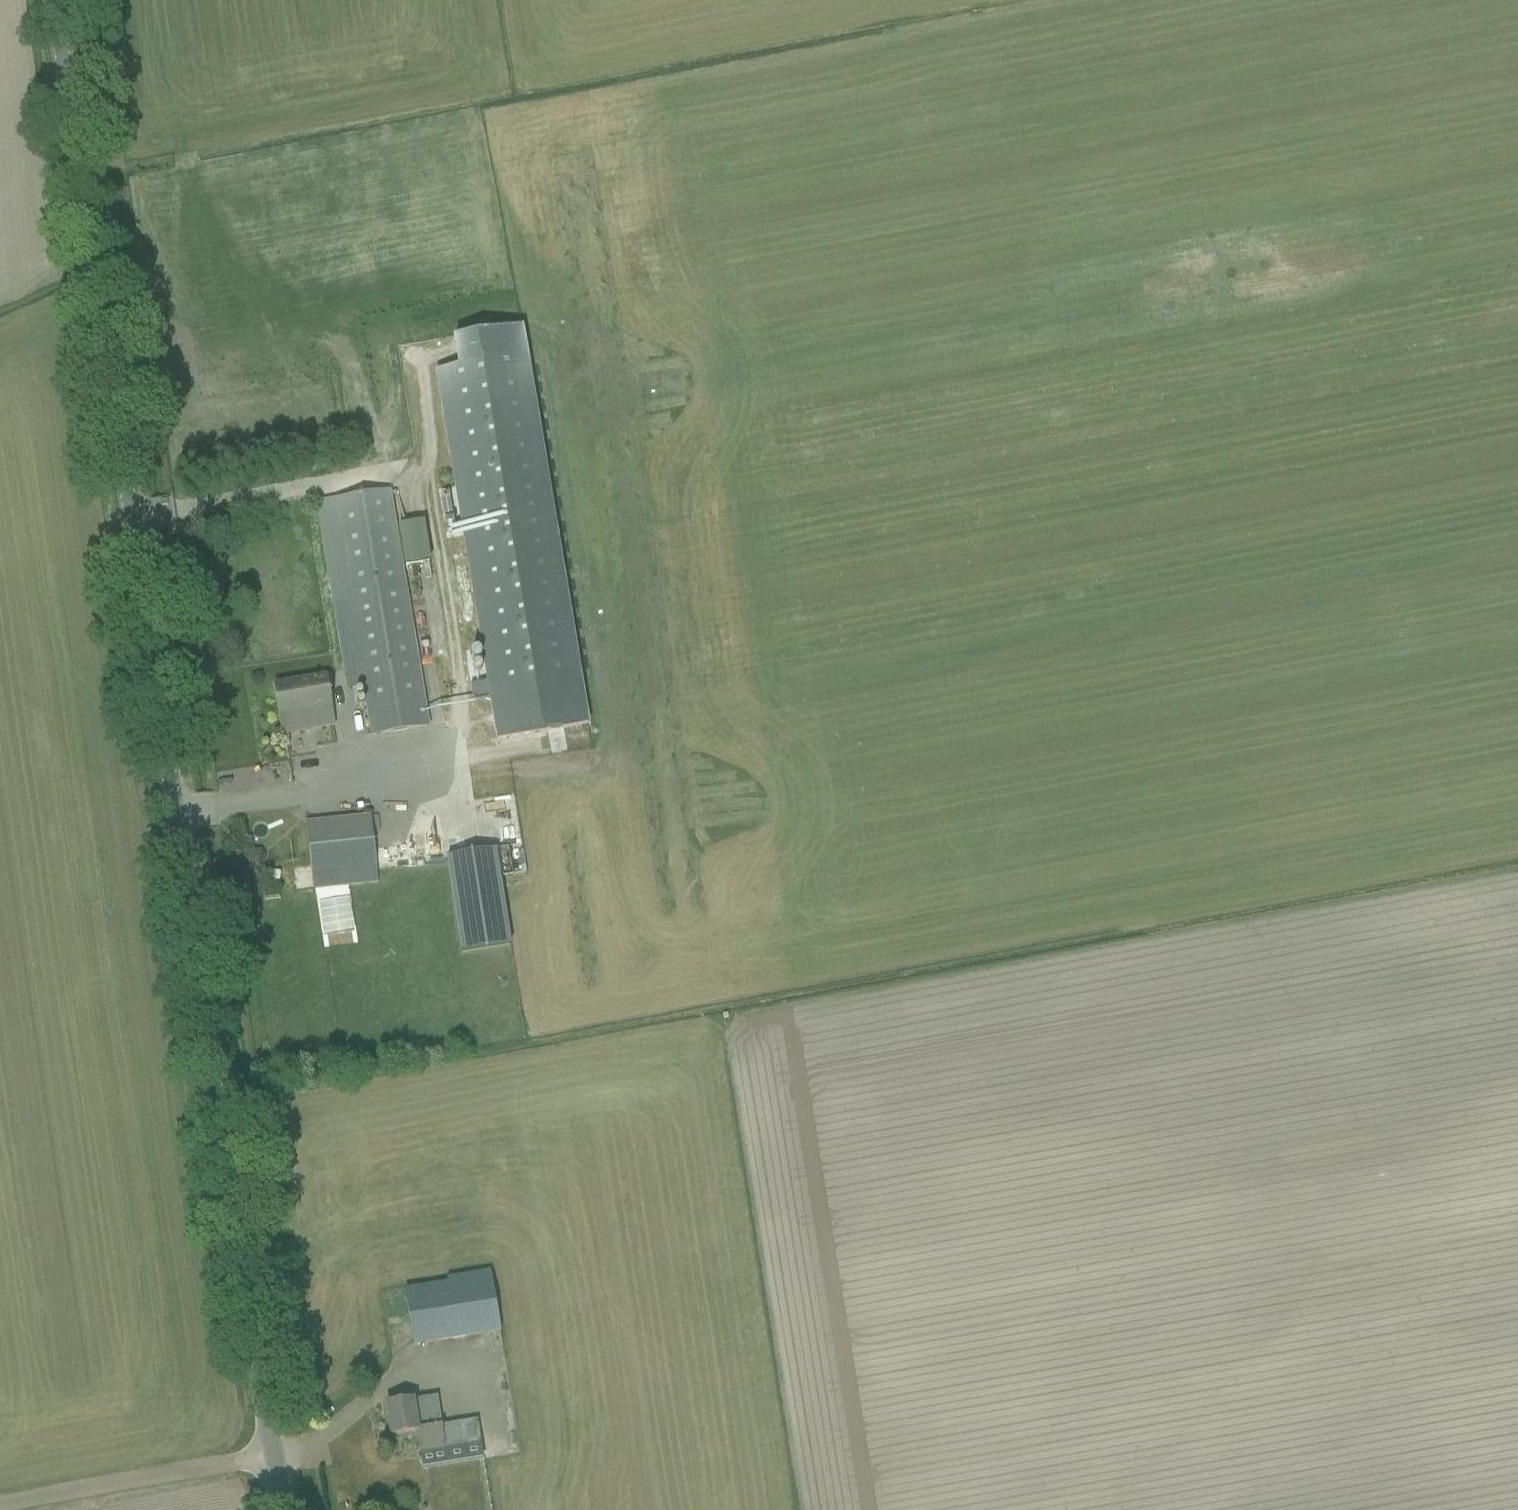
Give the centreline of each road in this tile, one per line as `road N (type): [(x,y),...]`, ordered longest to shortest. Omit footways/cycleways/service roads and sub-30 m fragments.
road 1 (unclassified): [(285,1509),(45,0)]

